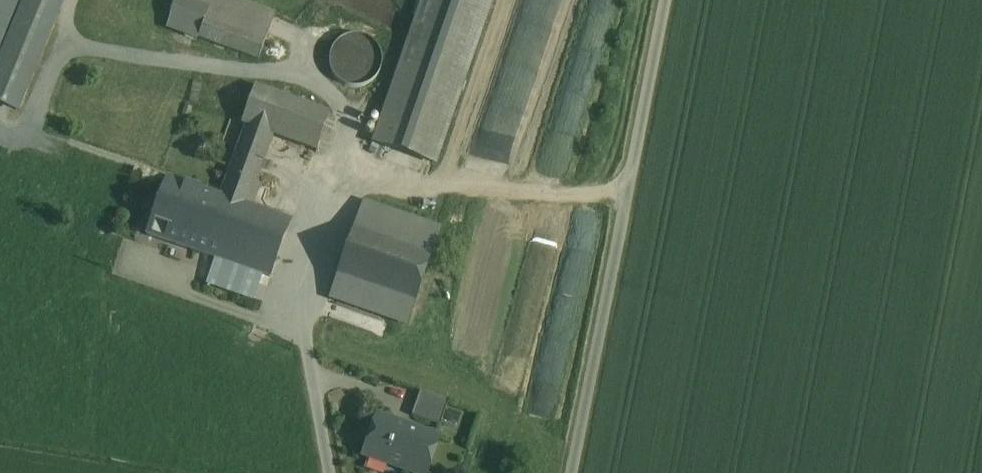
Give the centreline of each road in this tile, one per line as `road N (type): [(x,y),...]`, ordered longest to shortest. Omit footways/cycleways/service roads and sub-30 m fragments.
road 1 (residential): [(666,0),(572,472)]

